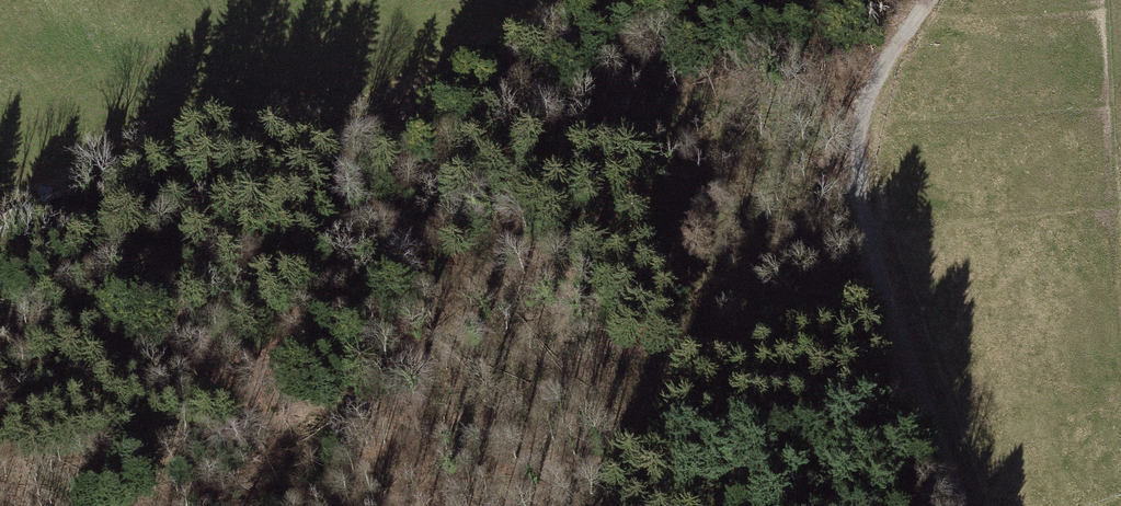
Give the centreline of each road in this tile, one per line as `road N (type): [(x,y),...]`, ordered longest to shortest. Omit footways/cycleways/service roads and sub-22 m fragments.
road 1 (track): [(961,505),(855,189),(862,113),(878,70),(929,0)]
road 2 (track): [(405,120),(252,116),(0,197)]
road 3 (track): [(405,120),(399,183),(285,338),(227,379),(159,407)]
road 4 (track): [(603,0),(479,42),(435,78),(405,120)]

